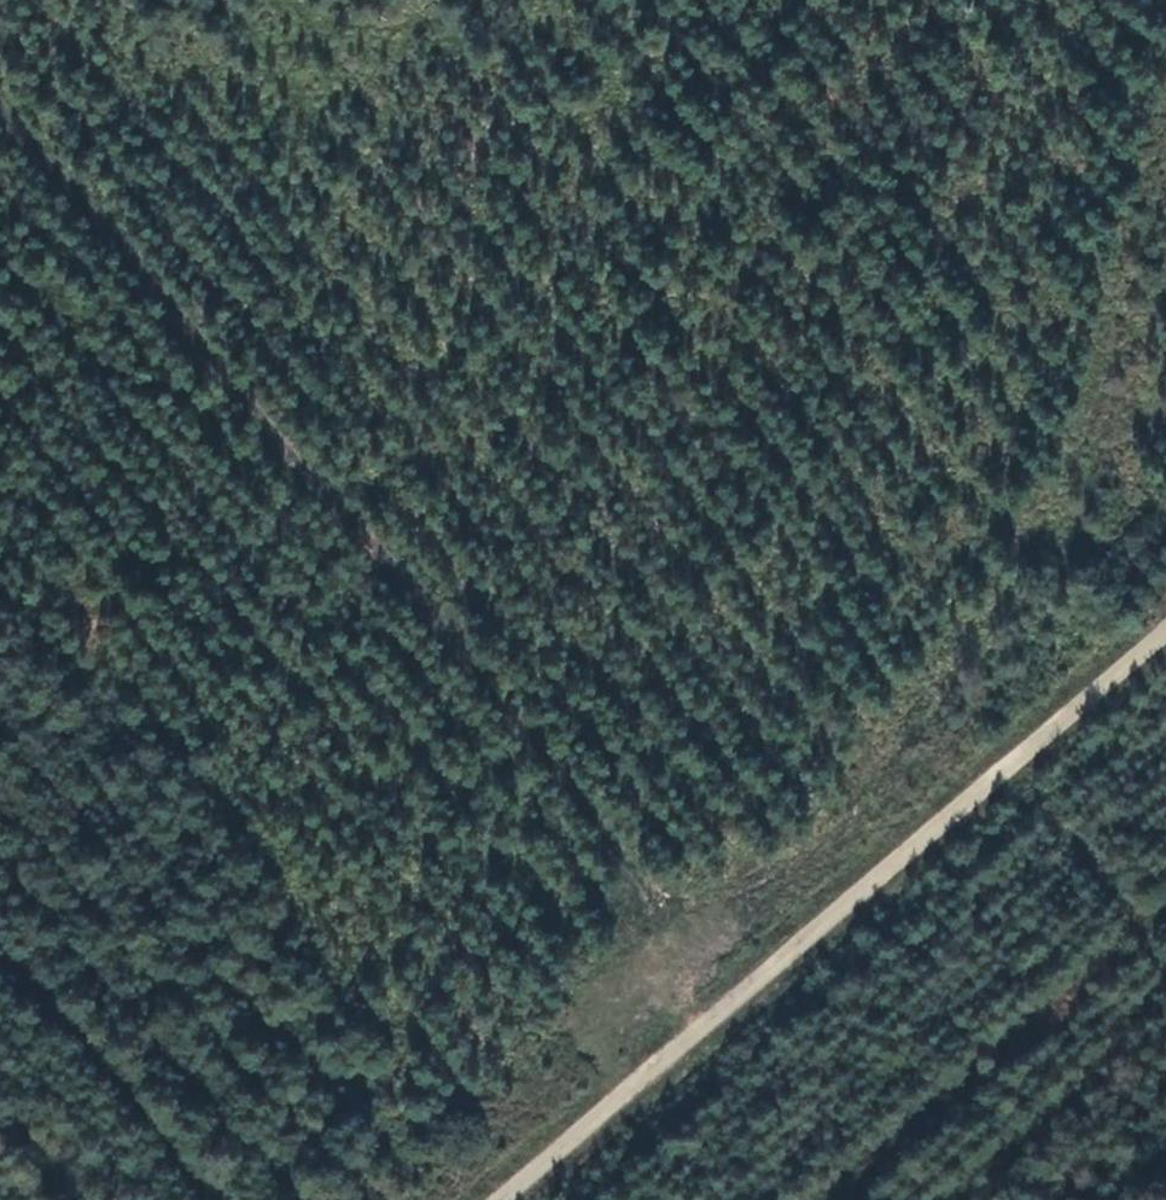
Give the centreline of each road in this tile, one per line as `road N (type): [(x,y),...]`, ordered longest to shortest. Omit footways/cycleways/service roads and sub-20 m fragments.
road 1 (track): [(1165,631),(738,997)]
road 2 (track): [(738,997),(500,1199)]

